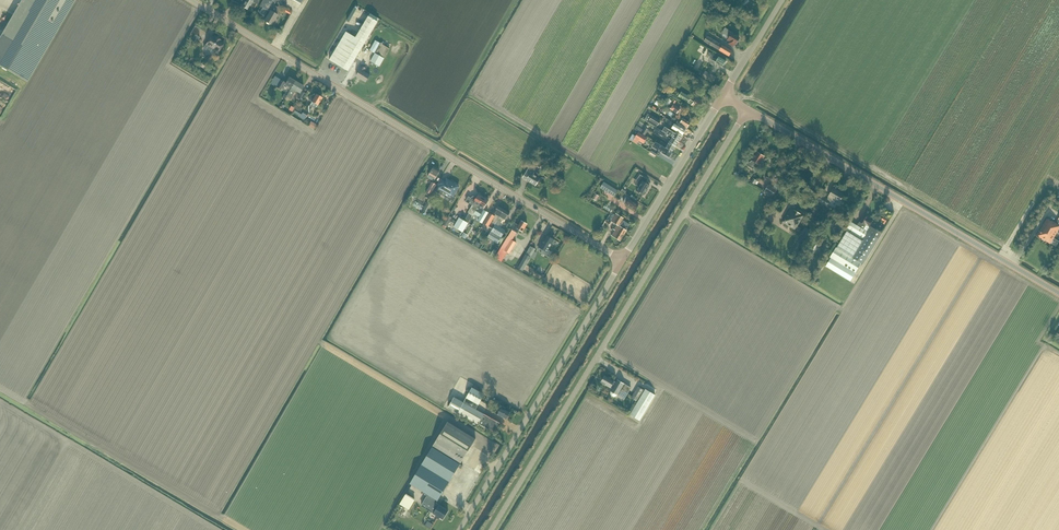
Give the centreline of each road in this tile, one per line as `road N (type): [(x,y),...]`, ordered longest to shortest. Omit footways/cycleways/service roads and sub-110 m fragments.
road 1 (unclassified): [(622,262),(192,0)]
road 2 (unclassified): [(492,529),(748,110)]
road 3 (unclassified): [(1058,294),(748,110)]
road 4 (unclassified): [(460,529),(622,262)]
road 5 (unclassified): [(622,262),(724,95)]

